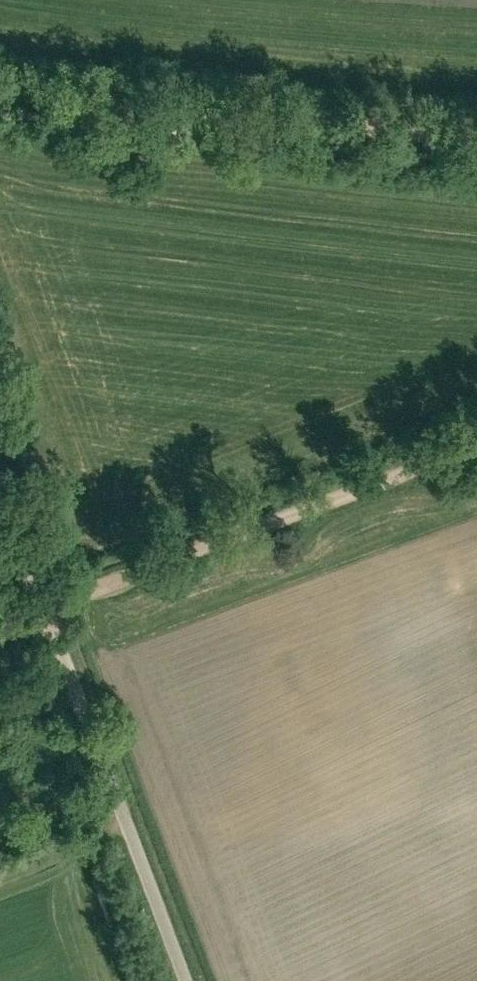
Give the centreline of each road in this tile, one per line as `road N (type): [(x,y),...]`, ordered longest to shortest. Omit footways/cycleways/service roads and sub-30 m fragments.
road 1 (track): [(0,626),(476,444)]
road 2 (track): [(476,136),(104,107),(0,88)]
road 3 (unclassified): [(186,980),(46,604)]
road 4 (unclassified): [(0,486),(46,604)]

